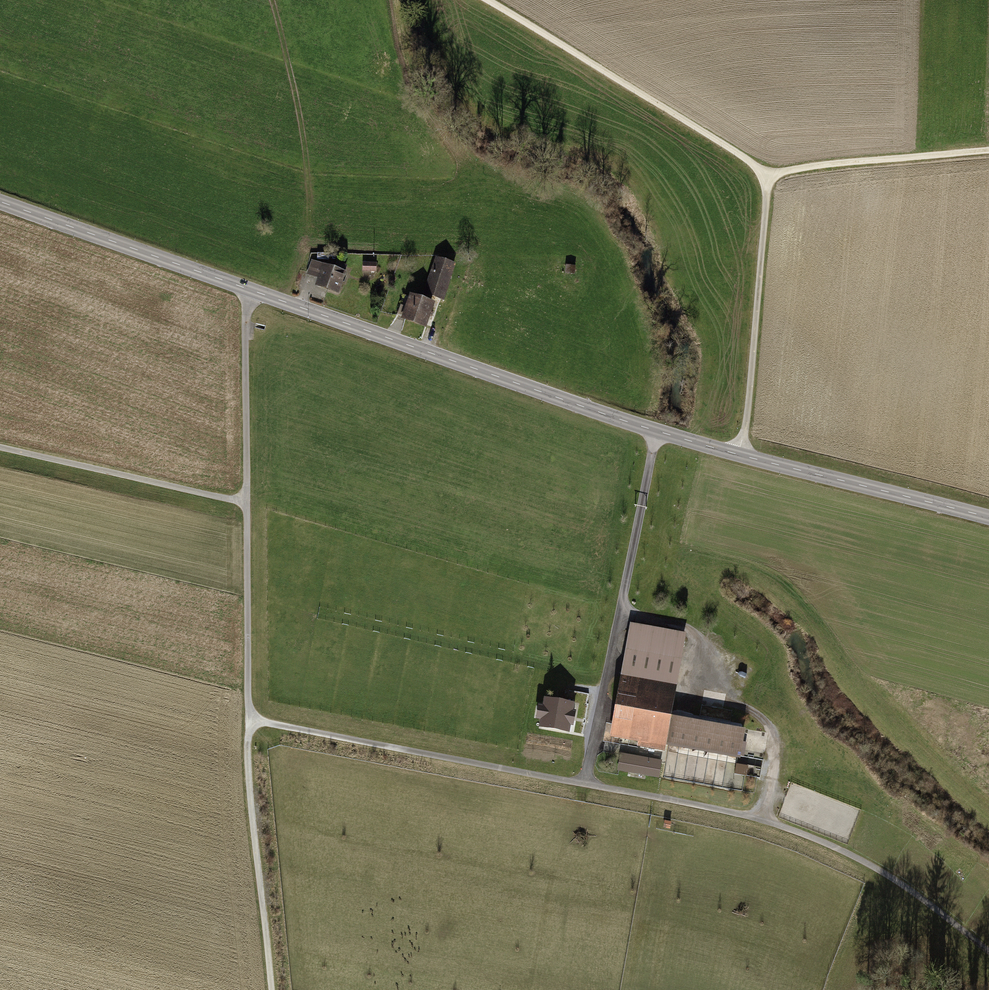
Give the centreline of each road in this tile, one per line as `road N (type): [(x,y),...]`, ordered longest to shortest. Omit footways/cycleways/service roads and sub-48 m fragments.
road 1 (tertiary): [(0,202),(656,431),(988,517)]
road 2 (track): [(248,502),(250,723),(750,819),(880,872),(988,952)]
road 3 (track): [(585,786),(656,431)]
road 4 (track): [(483,0),(769,178)]
road 5 (track): [(274,0),(299,102),(308,207),(306,250),(280,301)]
road 6 (track): [(750,819),(766,784),(775,731),(741,708),(691,631),(620,614)]
road 7 (track): [(741,455),(769,178)]
road 8 (track): [(250,723),(273,989)]
road 9 (track): [(0,449),(248,502)]
road 10 (track): [(769,178),(803,168),(988,153)]
road 11 (track): [(248,502),(253,291)]
road 12 (track): [(668,803),(675,760),(594,746)]

